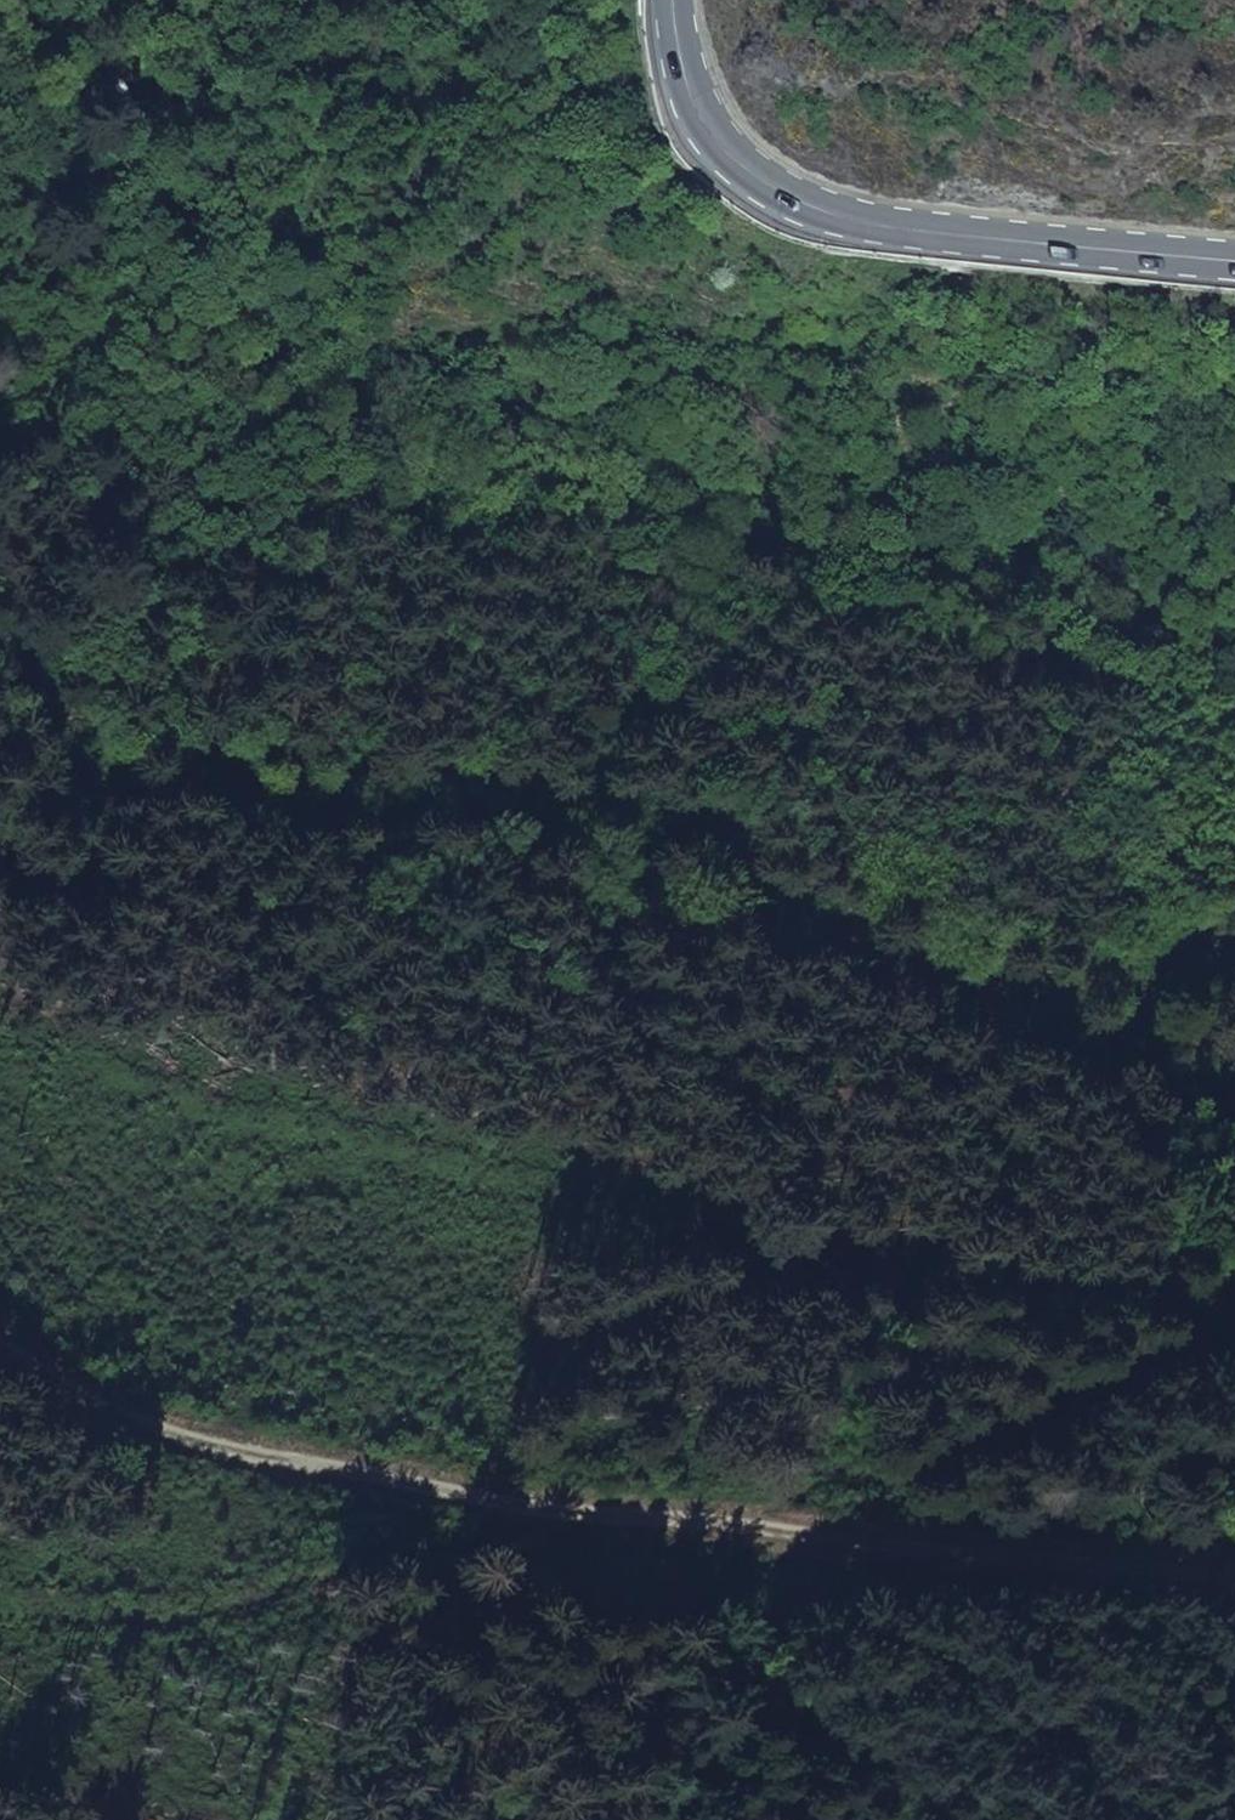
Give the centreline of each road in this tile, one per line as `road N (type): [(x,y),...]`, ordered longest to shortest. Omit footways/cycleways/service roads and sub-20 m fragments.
road 1 (track): [(0,1330),(68,1378),(781,1559),(1234,1588)]
road 2 (primary): [(679,0),(696,93),(718,130),(784,191),(891,225),(1234,262)]

